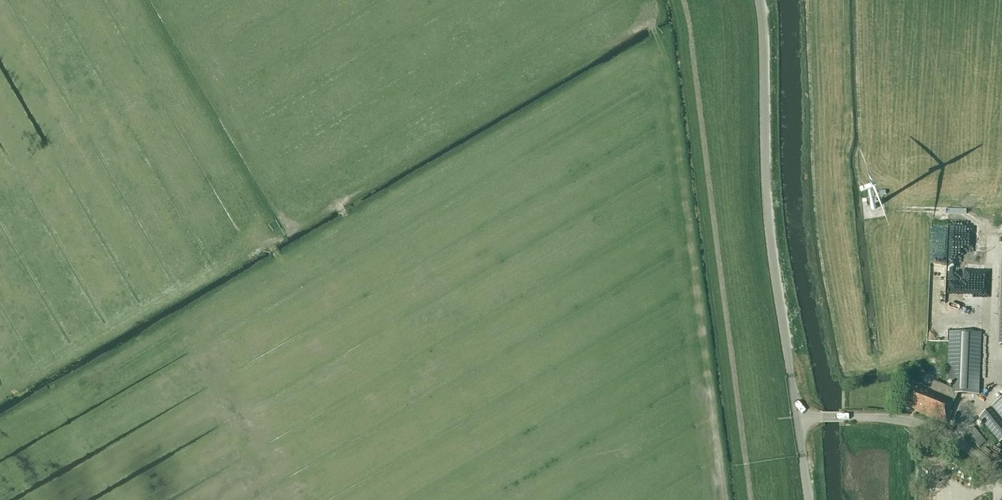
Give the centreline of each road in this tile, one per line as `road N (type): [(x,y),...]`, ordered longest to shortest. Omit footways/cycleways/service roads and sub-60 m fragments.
road 1 (tertiary): [(797,419),(765,217),(756,0)]
road 2 (track): [(698,308),(724,499)]
road 3 (tertiary): [(1001,475),(921,424),(843,417)]

